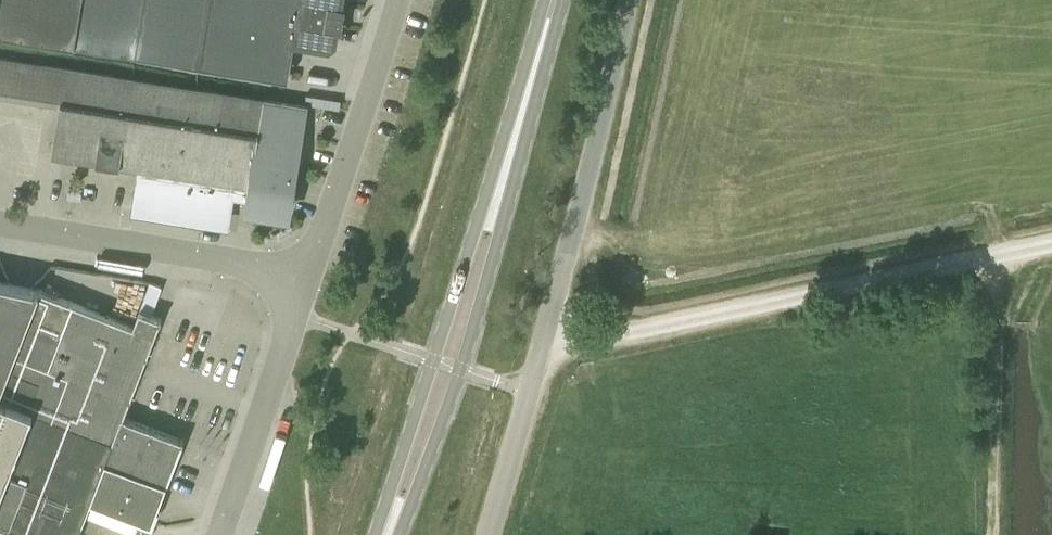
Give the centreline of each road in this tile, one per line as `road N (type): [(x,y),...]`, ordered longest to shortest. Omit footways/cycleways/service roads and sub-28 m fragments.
road 1 (unclassified): [(481,534),(546,335),(626,0)]
road 2 (track): [(546,335),(600,338),(1051,245)]
road 3 (primary): [(517,127),(474,231),(382,534)]
road 4 (primary): [(394,534),(461,370),(500,237),(517,127)]
road 5 (unclassified): [(306,281),(243,262),(0,221)]
road 6 (unclassified): [(306,281),(398,0)]
road 7 (unclassified): [(219,534),(306,281)]
road 8 (primary): [(517,127),(553,0)]

